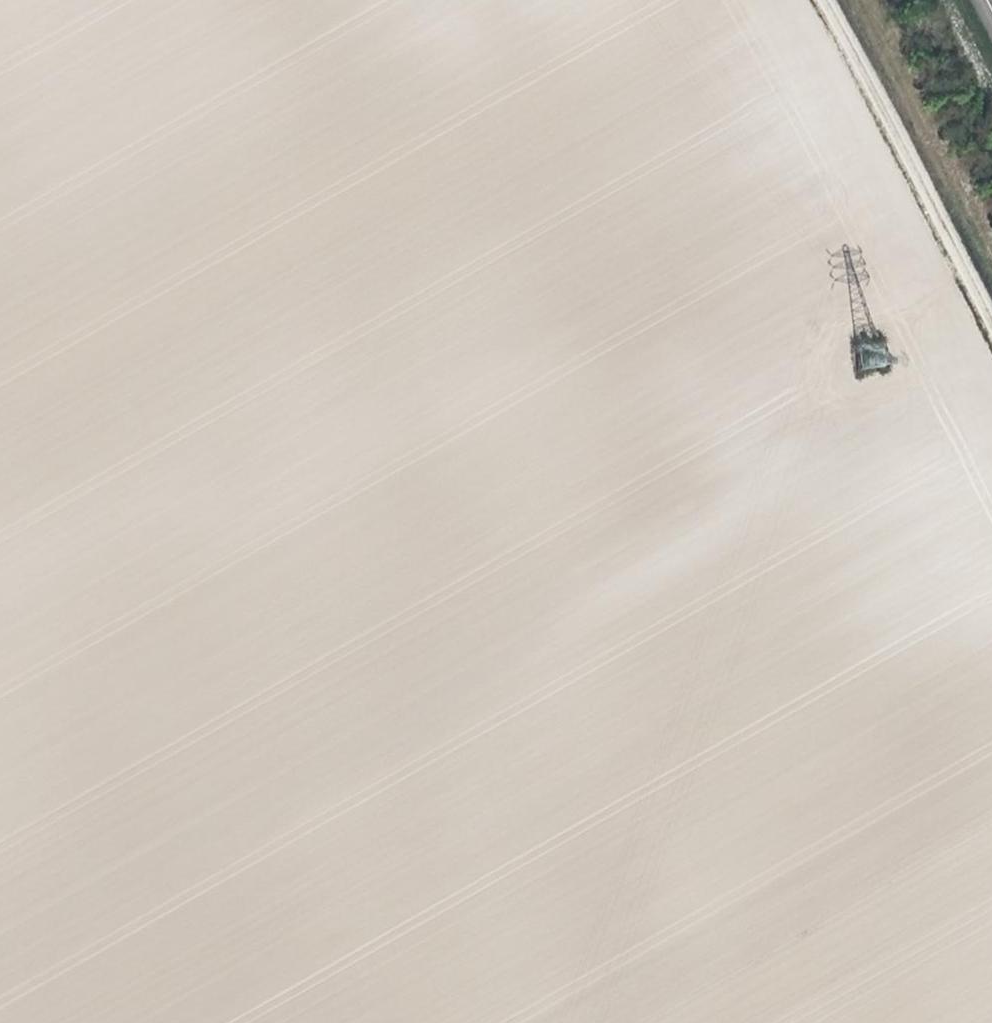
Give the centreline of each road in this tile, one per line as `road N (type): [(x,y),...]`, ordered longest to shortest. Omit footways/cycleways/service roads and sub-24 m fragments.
road 1 (track): [(991,342),(818,0)]

